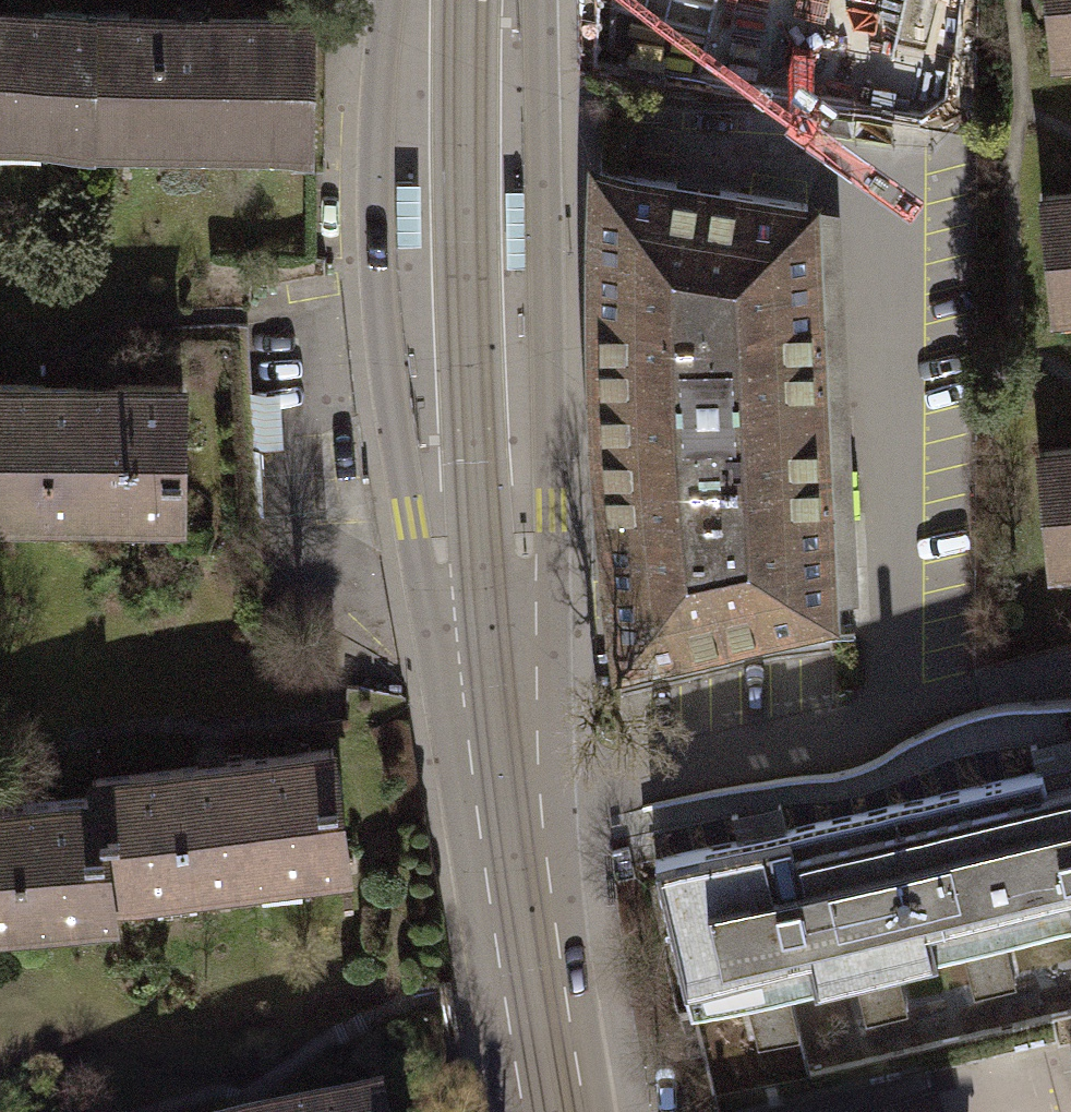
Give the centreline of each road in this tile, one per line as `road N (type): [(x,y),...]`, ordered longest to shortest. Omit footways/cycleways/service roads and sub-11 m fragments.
road 1 (tertiary): [(388,0),(375,199),(383,346),(410,516),(491,660)]
road 2 (tertiary): [(491,660),(551,508),(540,0)]
road 3 (tertiary): [(491,660),(555,1111)]

